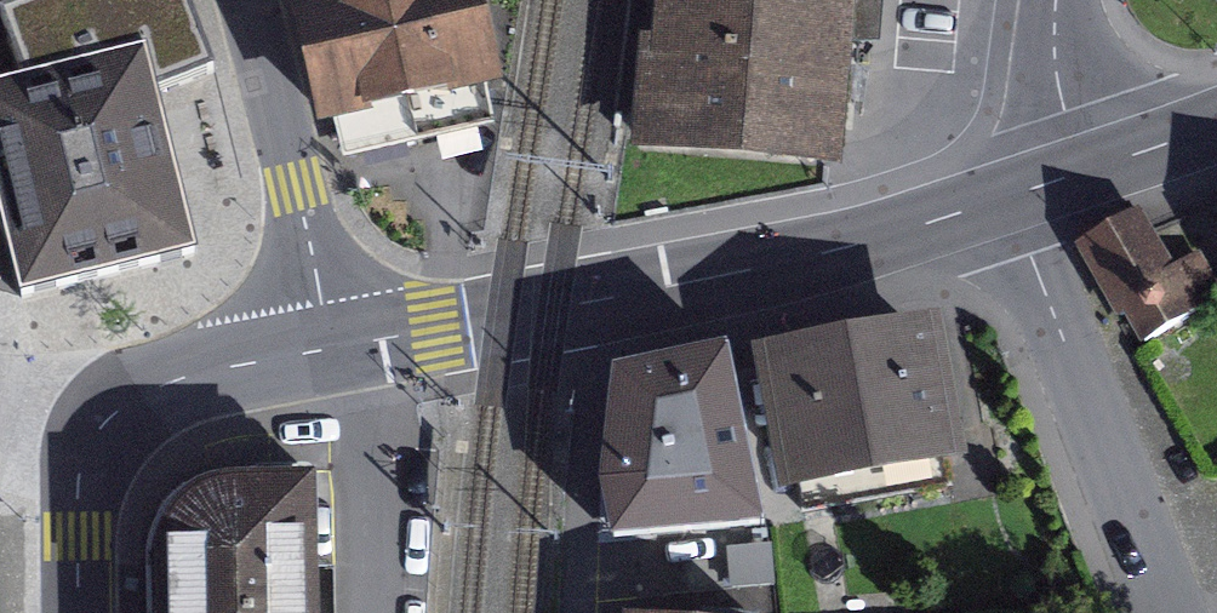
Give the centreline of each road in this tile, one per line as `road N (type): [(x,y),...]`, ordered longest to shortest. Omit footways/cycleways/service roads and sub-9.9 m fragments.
road 1 (tertiary): [(1005,198),(740,272),(327,349)]
road 2 (residential): [(1005,198),(1176,612)]
road 3 (residential): [(327,349),(289,144),(247,0)]
road 4 (tertiary): [(327,349),(158,386),(126,404),(103,430)]
road 5 (tertiary): [(103,430),(82,488),(79,612)]
road 6 (residential): [(1057,0),(1057,77),(1076,175)]
road 7 (tertiary): [(1216,127),(1076,175)]

